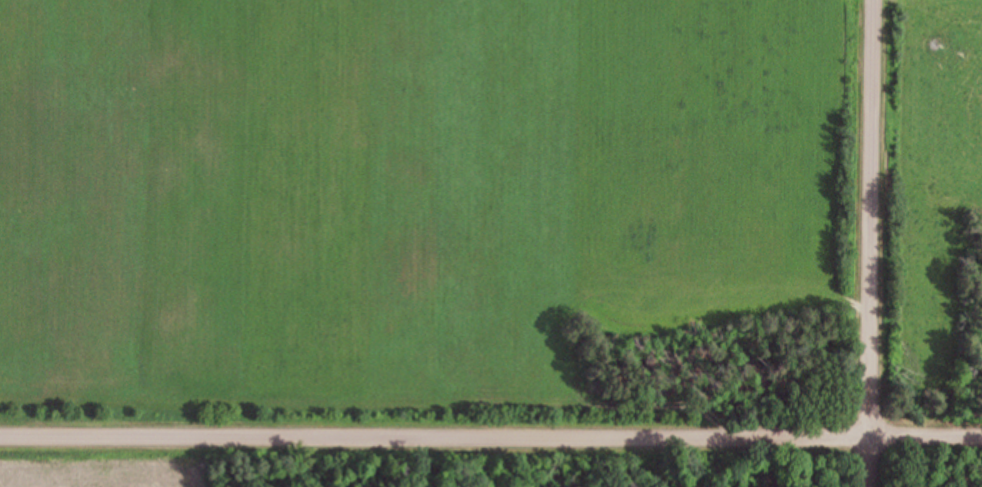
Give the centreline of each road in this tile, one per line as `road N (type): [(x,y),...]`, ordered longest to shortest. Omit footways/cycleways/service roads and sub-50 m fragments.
road 1 (residential): [(981,450),(0,437)]
road 2 (residential): [(861,486),(867,0)]

